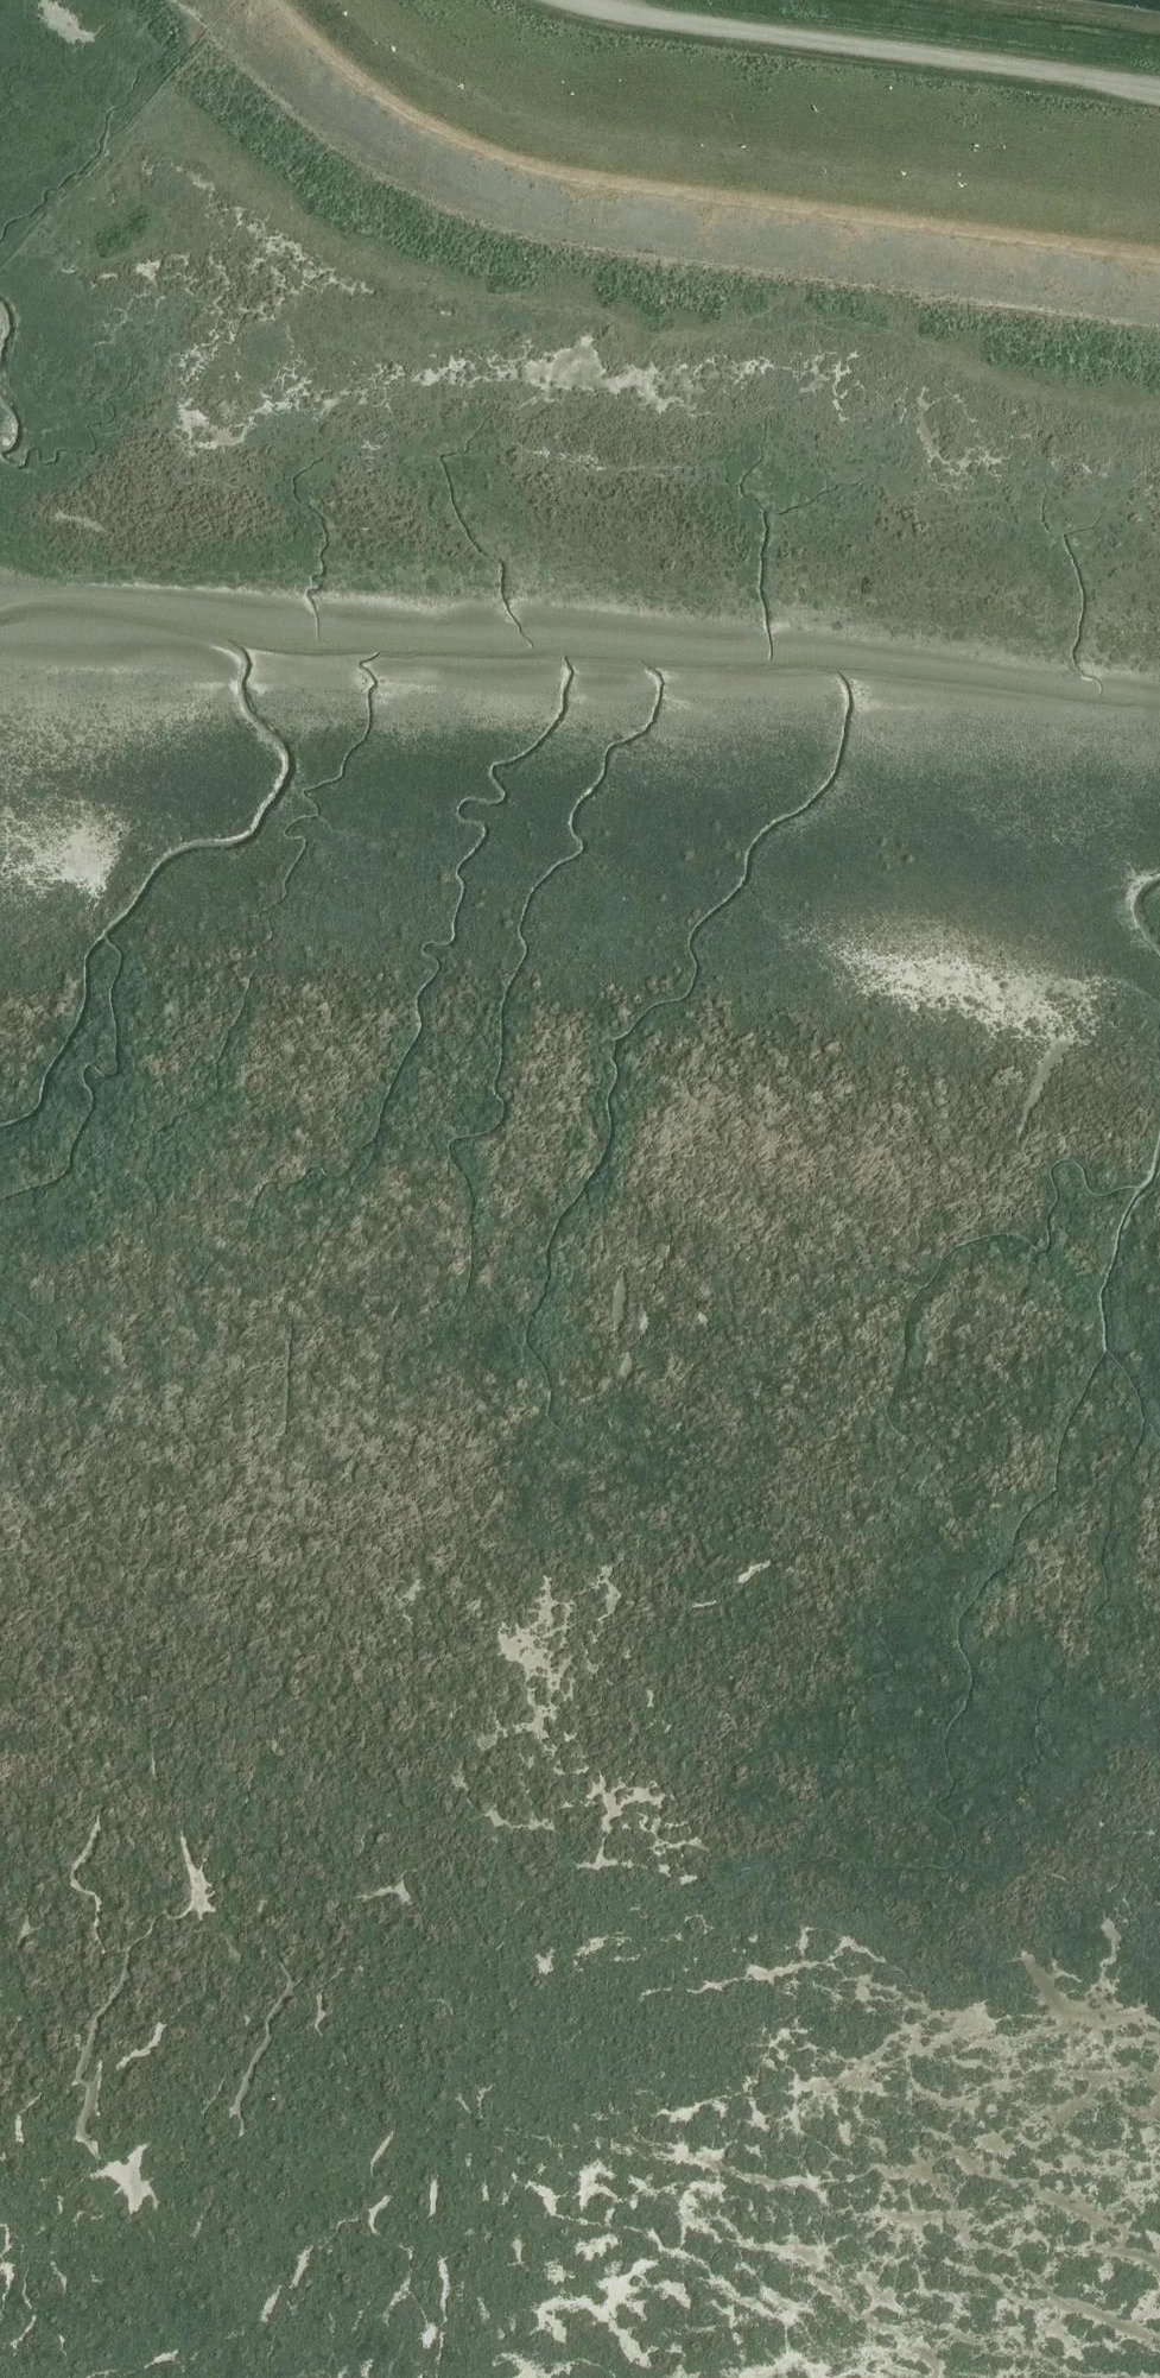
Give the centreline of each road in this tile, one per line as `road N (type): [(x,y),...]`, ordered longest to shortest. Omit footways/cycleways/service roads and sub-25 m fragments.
road 1 (unclassified): [(1159,86),(564,0)]

